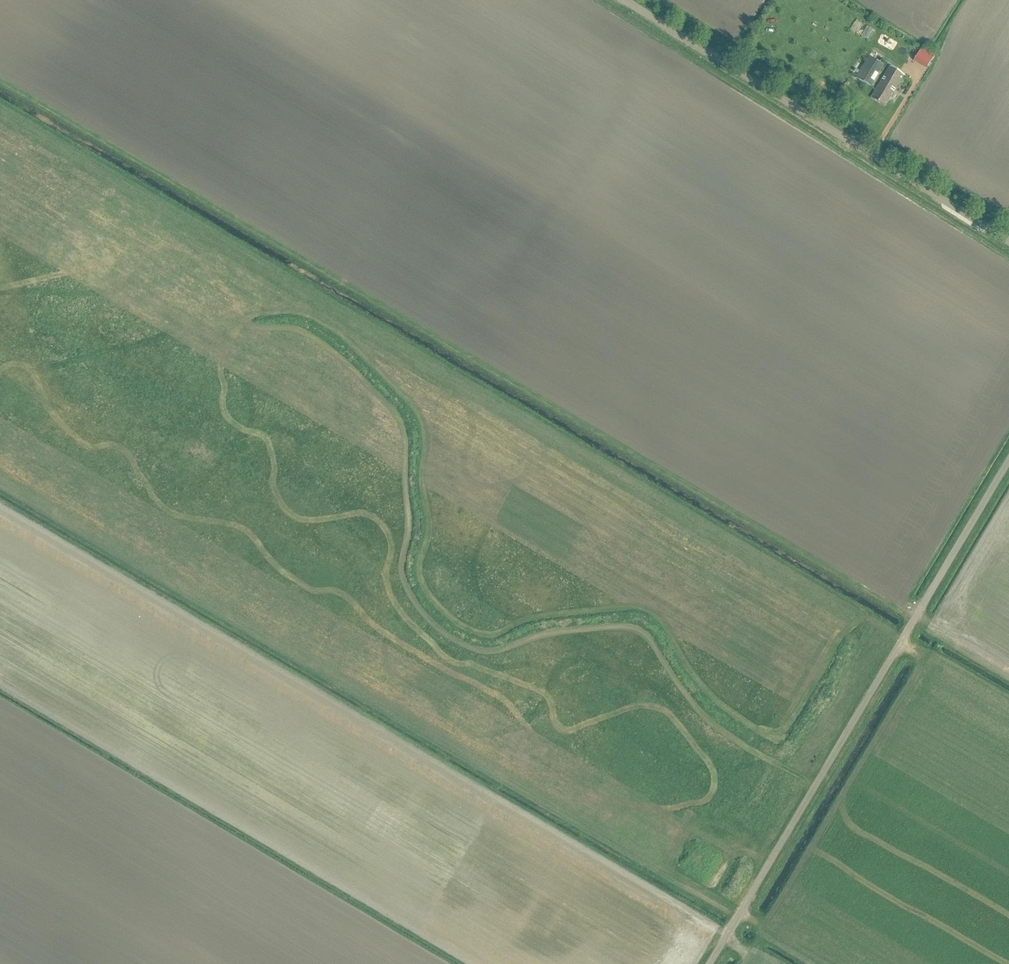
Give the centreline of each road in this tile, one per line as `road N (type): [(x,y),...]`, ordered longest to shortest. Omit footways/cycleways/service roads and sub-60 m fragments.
road 1 (unclassified): [(1008,241),(624,0)]

